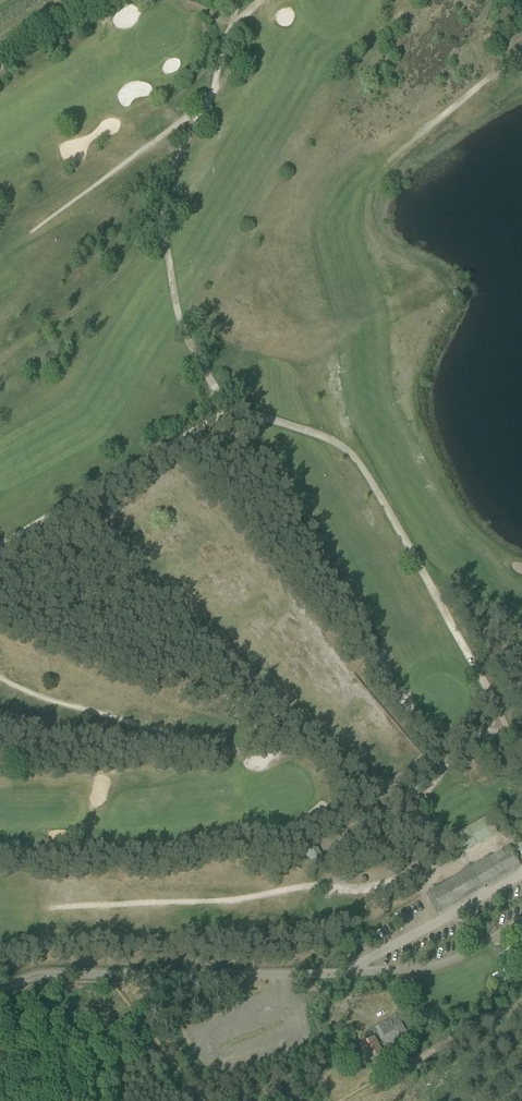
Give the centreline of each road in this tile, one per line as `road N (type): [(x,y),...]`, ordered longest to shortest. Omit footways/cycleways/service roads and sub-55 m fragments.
road 1 (track): [(259,0),(223,44),(215,88),(162,199),(176,302),(192,347),(231,406),(328,439),(358,462),(496,706),(494,725),(446,760),(422,801),(414,873),(445,874),(503,840)]
road 2 (track): [(0,544),(231,406)]

